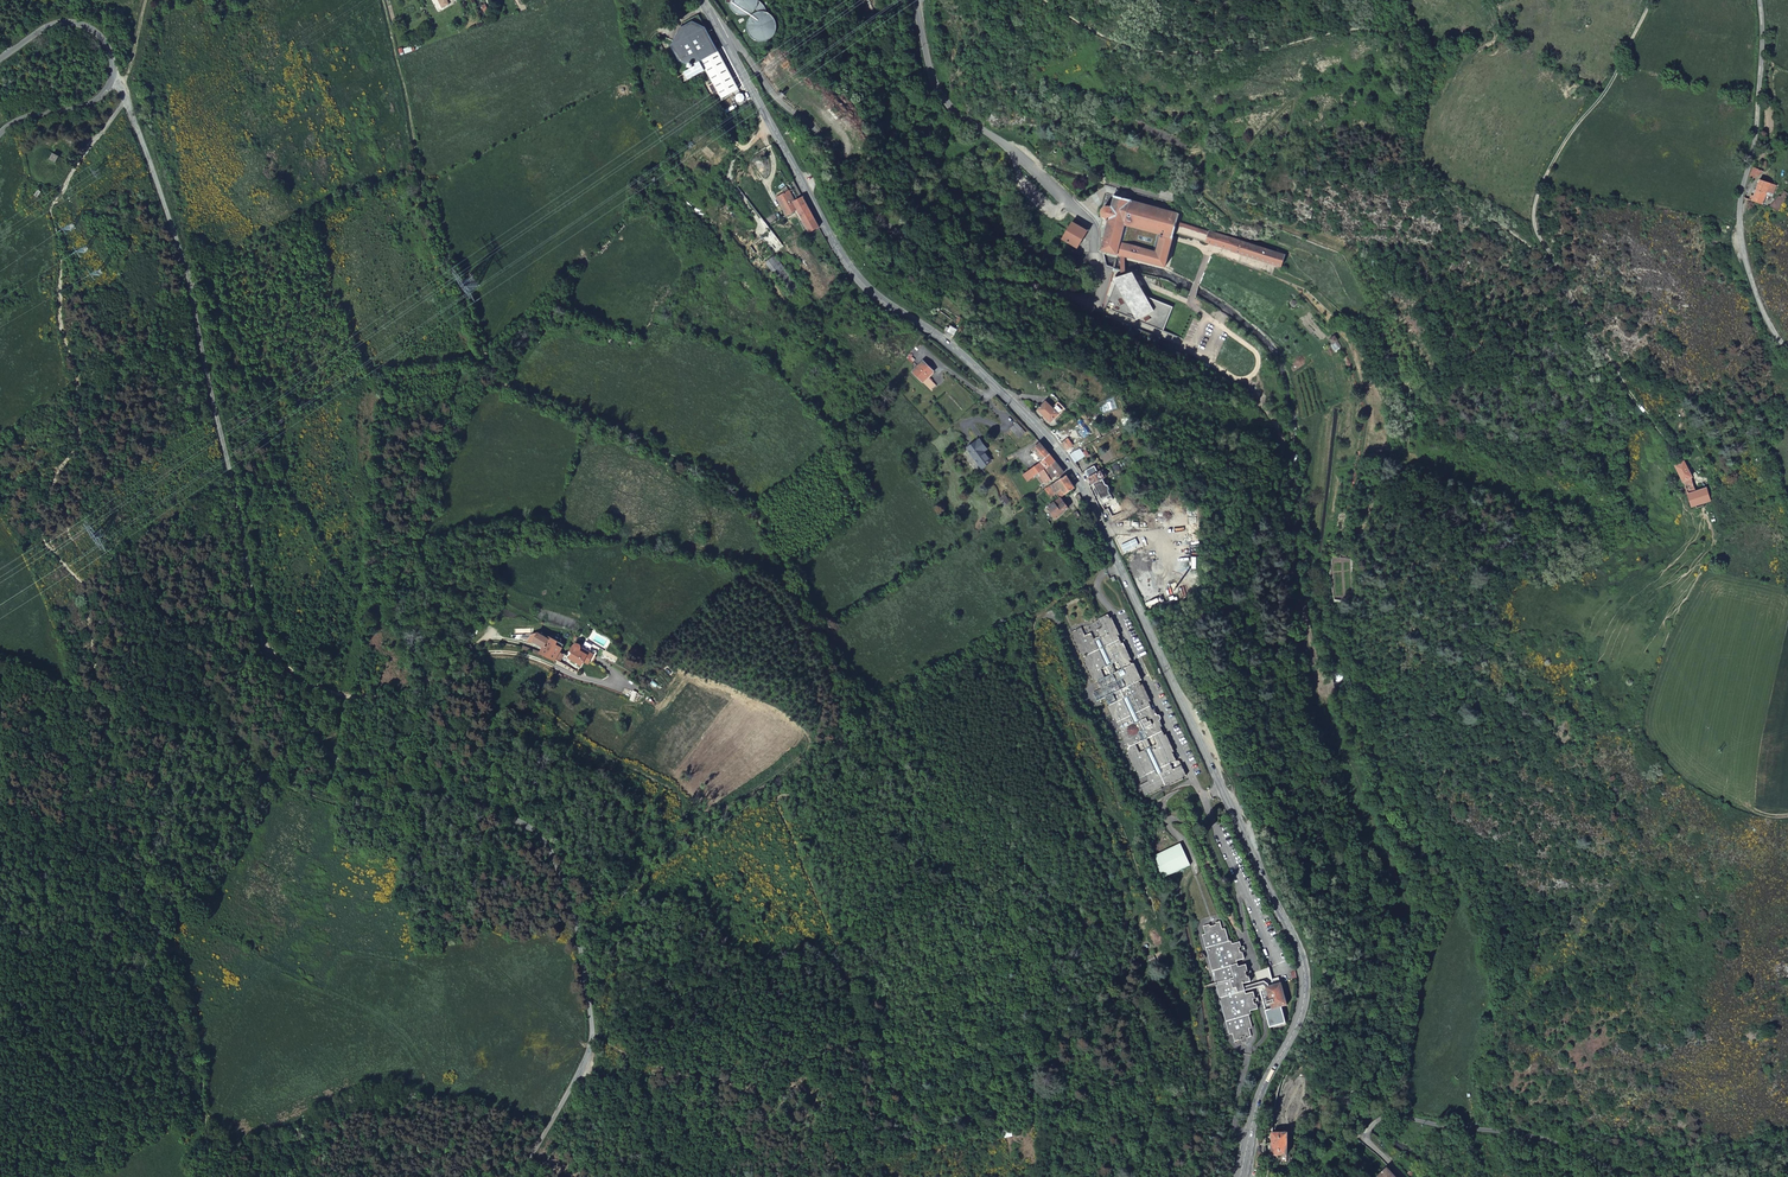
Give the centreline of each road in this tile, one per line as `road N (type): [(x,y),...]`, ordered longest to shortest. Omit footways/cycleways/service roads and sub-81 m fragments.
road 1 (secondary): [(724,39),(850,268),(983,374),(1077,477),(1294,937),(1304,1001),(1260,1095),(1241,1176)]
road 2 (track): [(210,1176),(204,1081),(142,893),(141,818),(105,740),(87,589),(41,528),(60,467),(78,446),(80,414),(78,376),(60,323),(51,200),(127,99)]
road 3 (track): [(382,0),(424,197),(489,369),(505,386),(668,455),(729,492),(759,526),(872,718)]
road 4 (residential): [(724,39),(733,39),(811,129),(848,188),(898,233),(980,275),(1042,284),(1096,305),(1103,286),(1088,224),(1007,146),(947,107),(932,79),(914,0)]
road 5 (unclassified): [(269,650),(290,698),(328,750),(386,780),(527,822),(566,871),(593,1033),(526,1176)]
road 6 (track): [(1553,260),(1422,163),(1415,144),(1429,56),(1411,32),(1345,30),(1275,47),(1161,52),(1104,36),(1045,0)]
road 7 (unclassified): [(127,99),(188,276),(269,650)]
road 8 (residential): [(1651,0),(1613,80),(1568,135),(1530,208),(1534,234),(1633,396),(1697,478)]
road 9 (track): [(1050,1176),(1045,1109),(981,936),(948,875),(905,839),(900,753),(872,718)]
road 10 (unclassified): [(1759,0),(1757,133),(1740,200),(1742,248),(1765,317),(1787,351)]
road 11 (unclassified): [(1404,1176),(1371,1143),(1379,1119),(1541,1138),(1658,1176)]
road 12 (unclassified): [(269,650),(307,682),(355,697),(398,693),(468,653),(509,651),(554,665)]
road 13 (track): [(1011,0),(1018,97),(1049,110),(1103,175),(1022,160)]
road 14 (residential): [(113,78),(106,43),(82,24),(48,25),(0,58)]
road 15 (residential): [(0,133),(31,115),(94,102),(113,78)]

